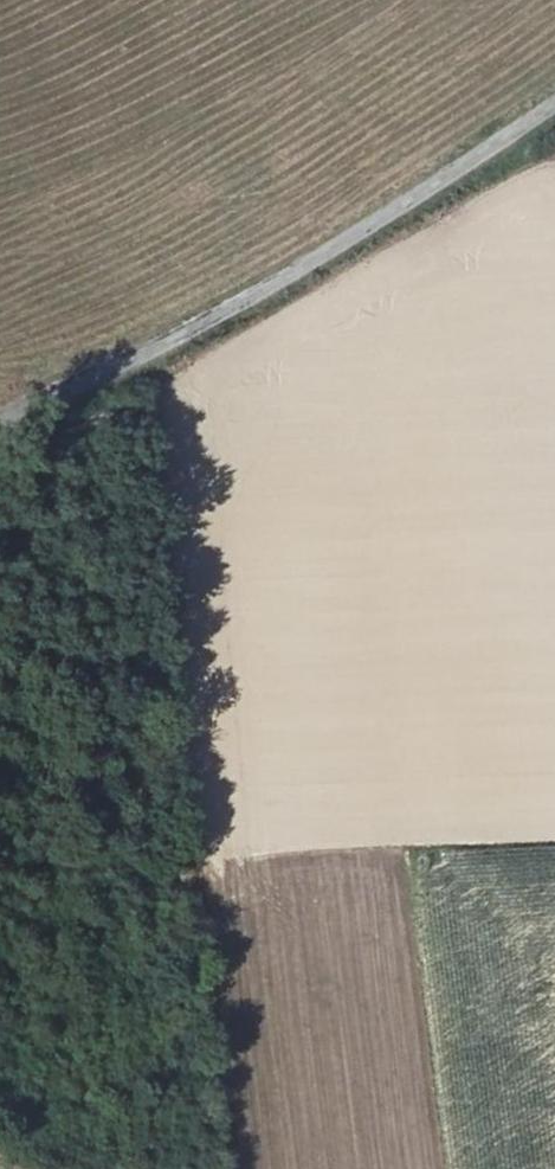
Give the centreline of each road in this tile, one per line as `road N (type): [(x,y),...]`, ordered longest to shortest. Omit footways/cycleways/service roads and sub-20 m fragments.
road 1 (unclassified): [(0,427),(298,273),(554,106)]

